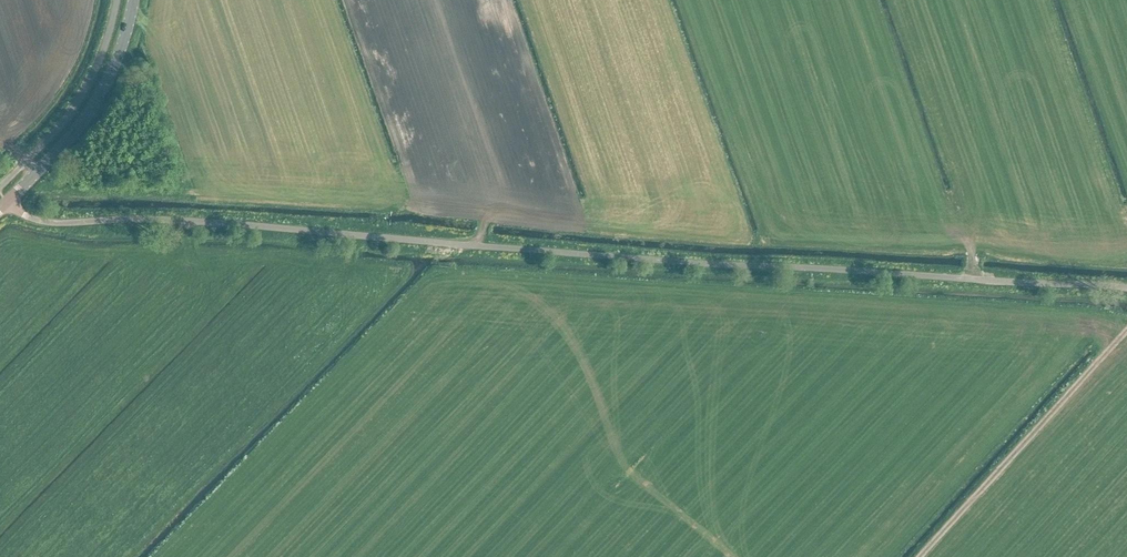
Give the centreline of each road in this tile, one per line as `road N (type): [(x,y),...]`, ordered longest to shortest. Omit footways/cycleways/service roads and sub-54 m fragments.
road 1 (unclassified): [(1126,288),(202,225),(71,224),(6,209)]
road 2 (tertiary): [(6,209),(90,119),(115,73),(135,0)]

